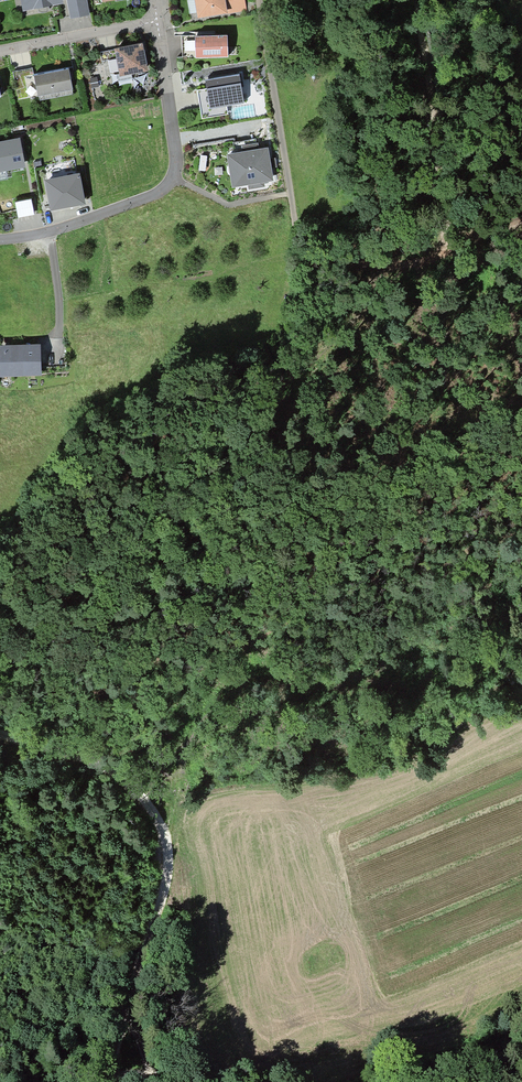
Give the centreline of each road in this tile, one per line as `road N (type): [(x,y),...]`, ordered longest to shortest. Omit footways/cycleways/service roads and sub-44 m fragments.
road 1 (residential): [(0,240),(49,232),(156,194),(174,179),(157,22)]
road 2 (track): [(104,766),(154,811),(168,857),(128,1006)]
road 3 (track): [(454,246),(417,18)]
road 4 (track): [(291,194),(259,0)]
road 5 (track): [(410,265),(320,265),(301,250),(291,194)]
road 6 (residential): [(0,51),(157,22)]
road 7 (track): [(410,265),(521,220)]

